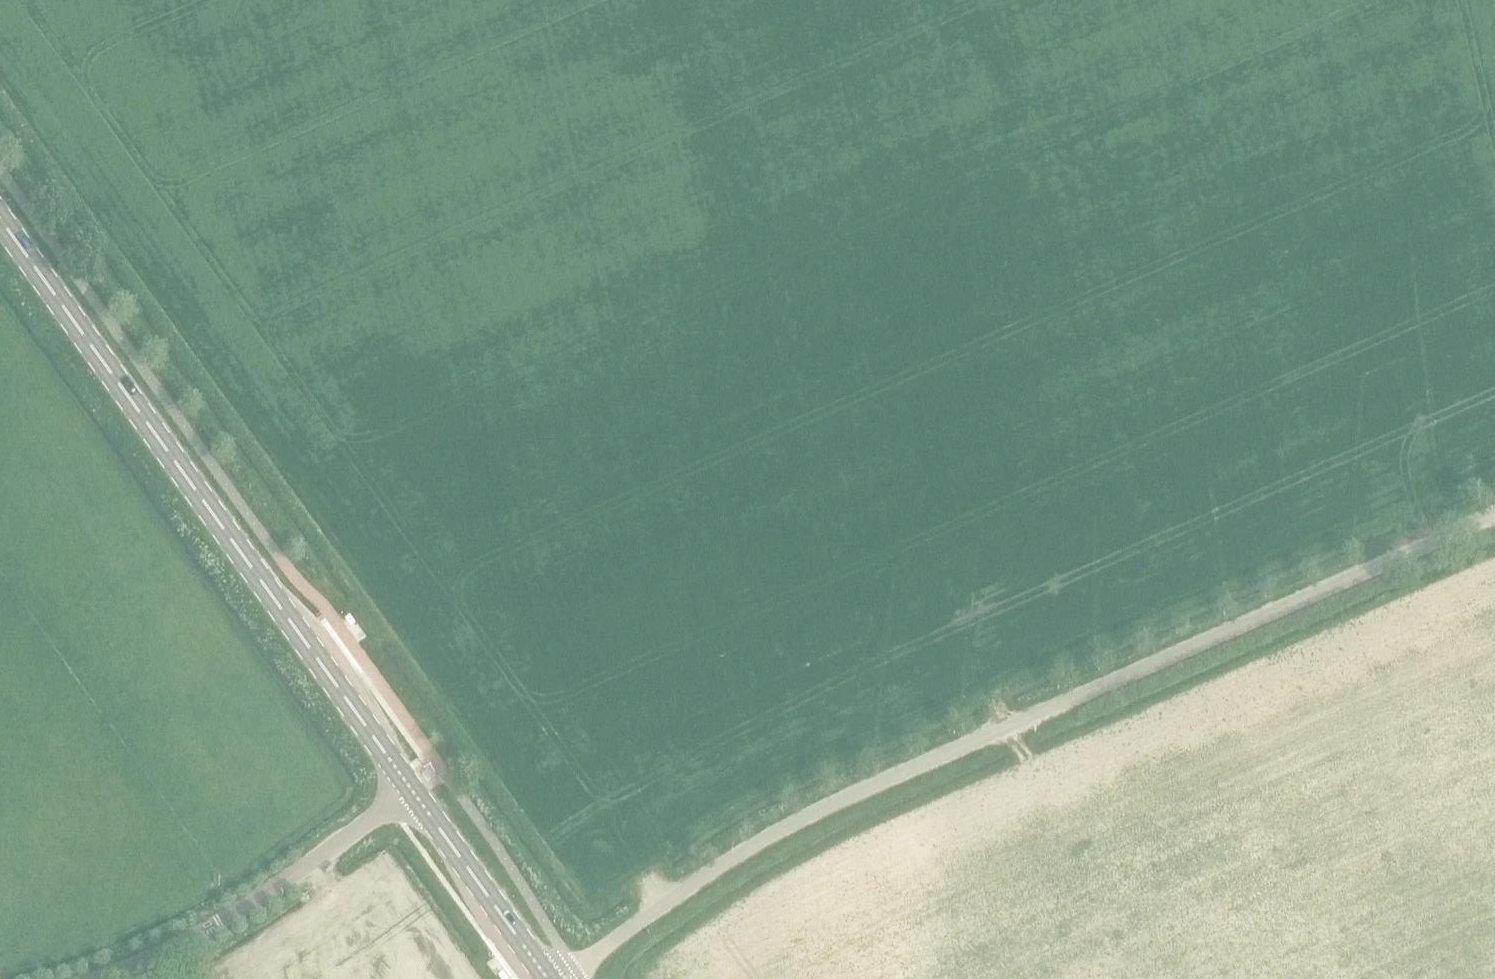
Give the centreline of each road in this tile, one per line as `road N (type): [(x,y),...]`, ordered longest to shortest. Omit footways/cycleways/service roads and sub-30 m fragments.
road 1 (unclassified): [(563,978),(764,835),(1494,514)]
road 2 (secondary): [(415,793),(0,213)]
road 3 (unclassified): [(218,920),(415,793)]
road 4 (secondary): [(548,978),(415,793)]
road 5 (residential): [(86,978),(218,920)]

